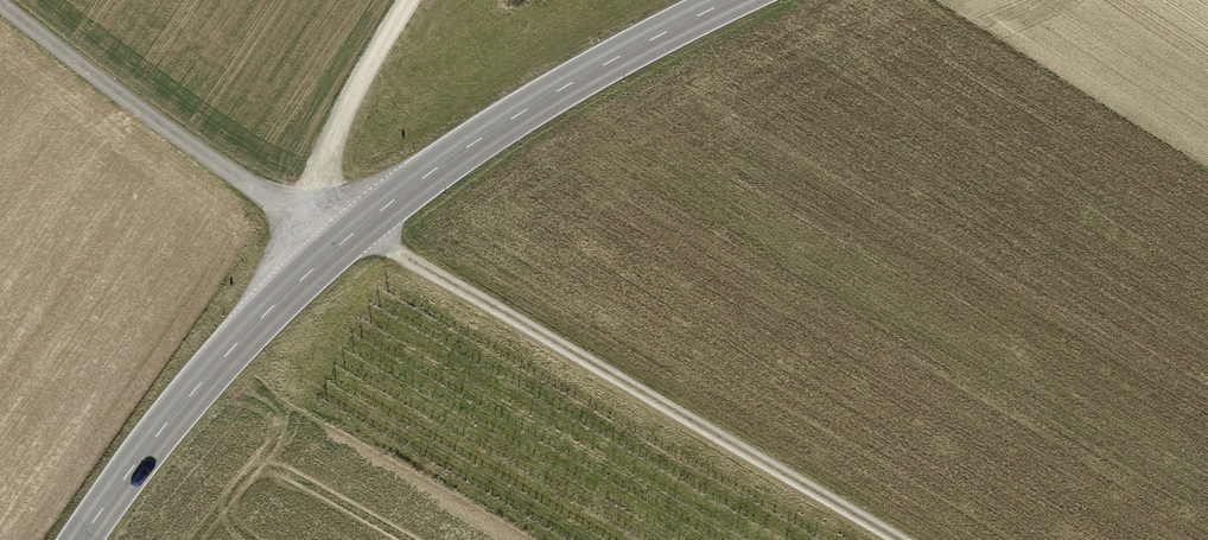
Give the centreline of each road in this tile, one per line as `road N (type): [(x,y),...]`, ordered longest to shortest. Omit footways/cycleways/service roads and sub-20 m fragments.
road 1 (primary): [(81,539),(224,357),(336,247),(457,152),(732,0)]
road 2 (track): [(904,539),(357,231)]
road 3 (track): [(407,0),(344,114),(322,174),(336,247)]

